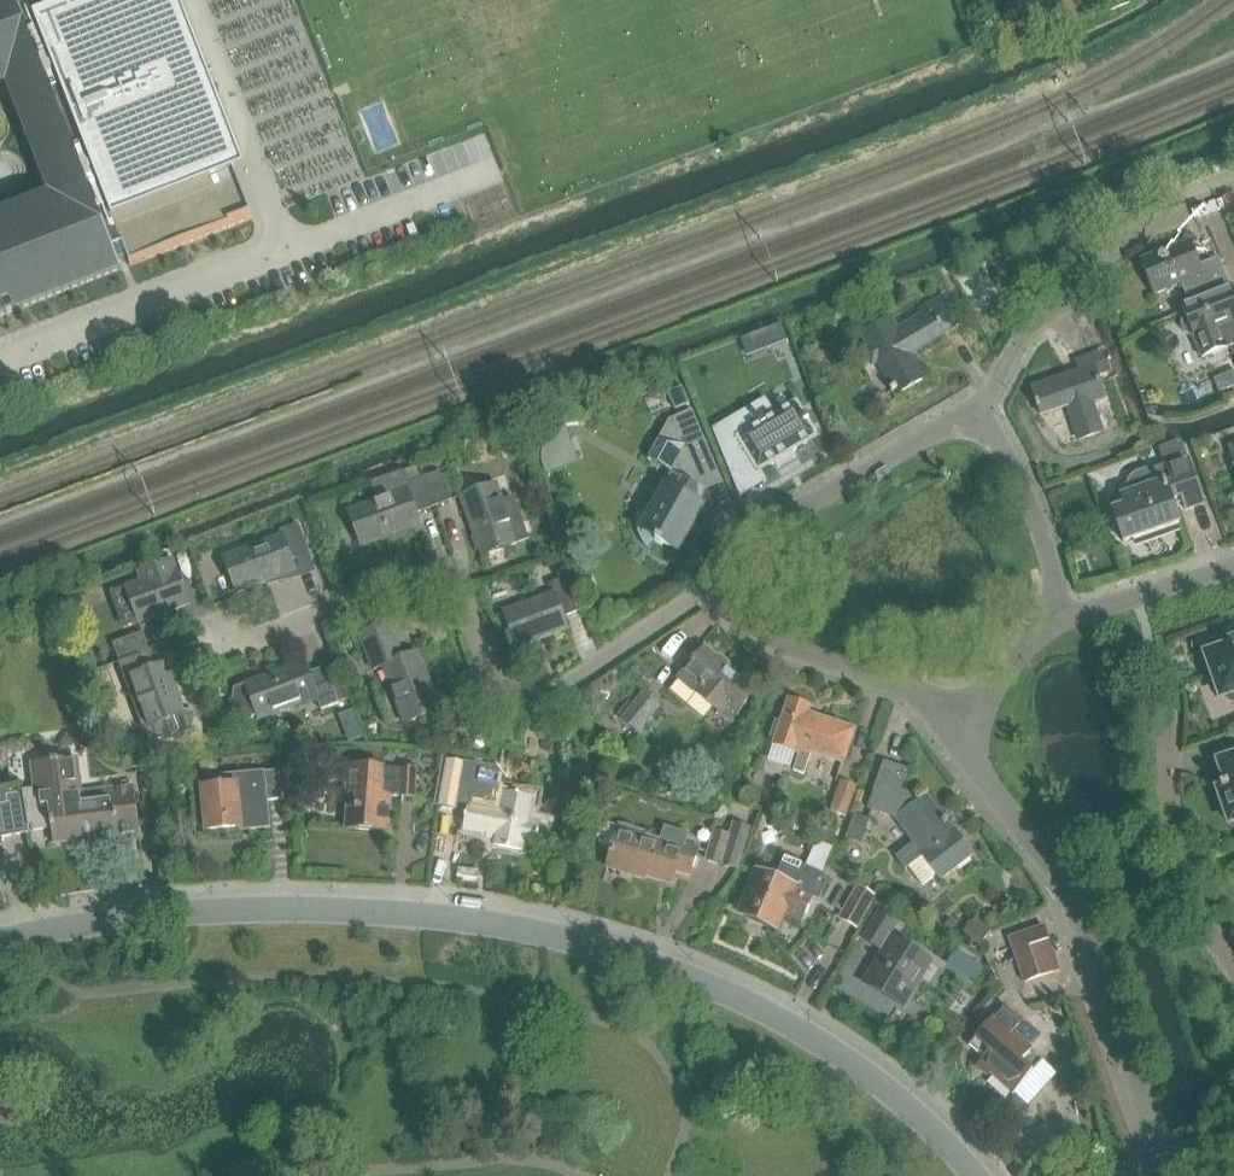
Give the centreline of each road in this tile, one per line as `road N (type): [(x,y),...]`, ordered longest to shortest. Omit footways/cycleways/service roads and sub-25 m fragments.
road 1 (residential): [(979,1175),(890,1087),(794,1024),(631,954),(510,923),(275,907),(108,919),(0,938)]
road 2 (residential): [(225,635),(254,640),(438,580),(463,596),(500,686),(536,700),(732,579)]
road 3 (residential): [(1169,1166),(1077,905),(982,774),(961,725)]
road 4 (residential): [(978,424),(1021,335),(1056,311),(1112,251),(1143,226),(1233,191)]
road 5 (residential): [(732,579),(754,535),(942,425),(978,424)]
road 6 (residential): [(961,725),(910,690),(761,638),(742,616),(732,579)]
road 7 (residential): [(1233,964),(1197,900),(1178,842),(1169,709)]
road 8 (residential): [(978,424),(997,436),(1033,500),(1054,569),(1048,615)]
road 9 (residential): [(1048,615),(1113,604),(1233,565)]
road 10 (residential): [(1048,615),(961,725)]

